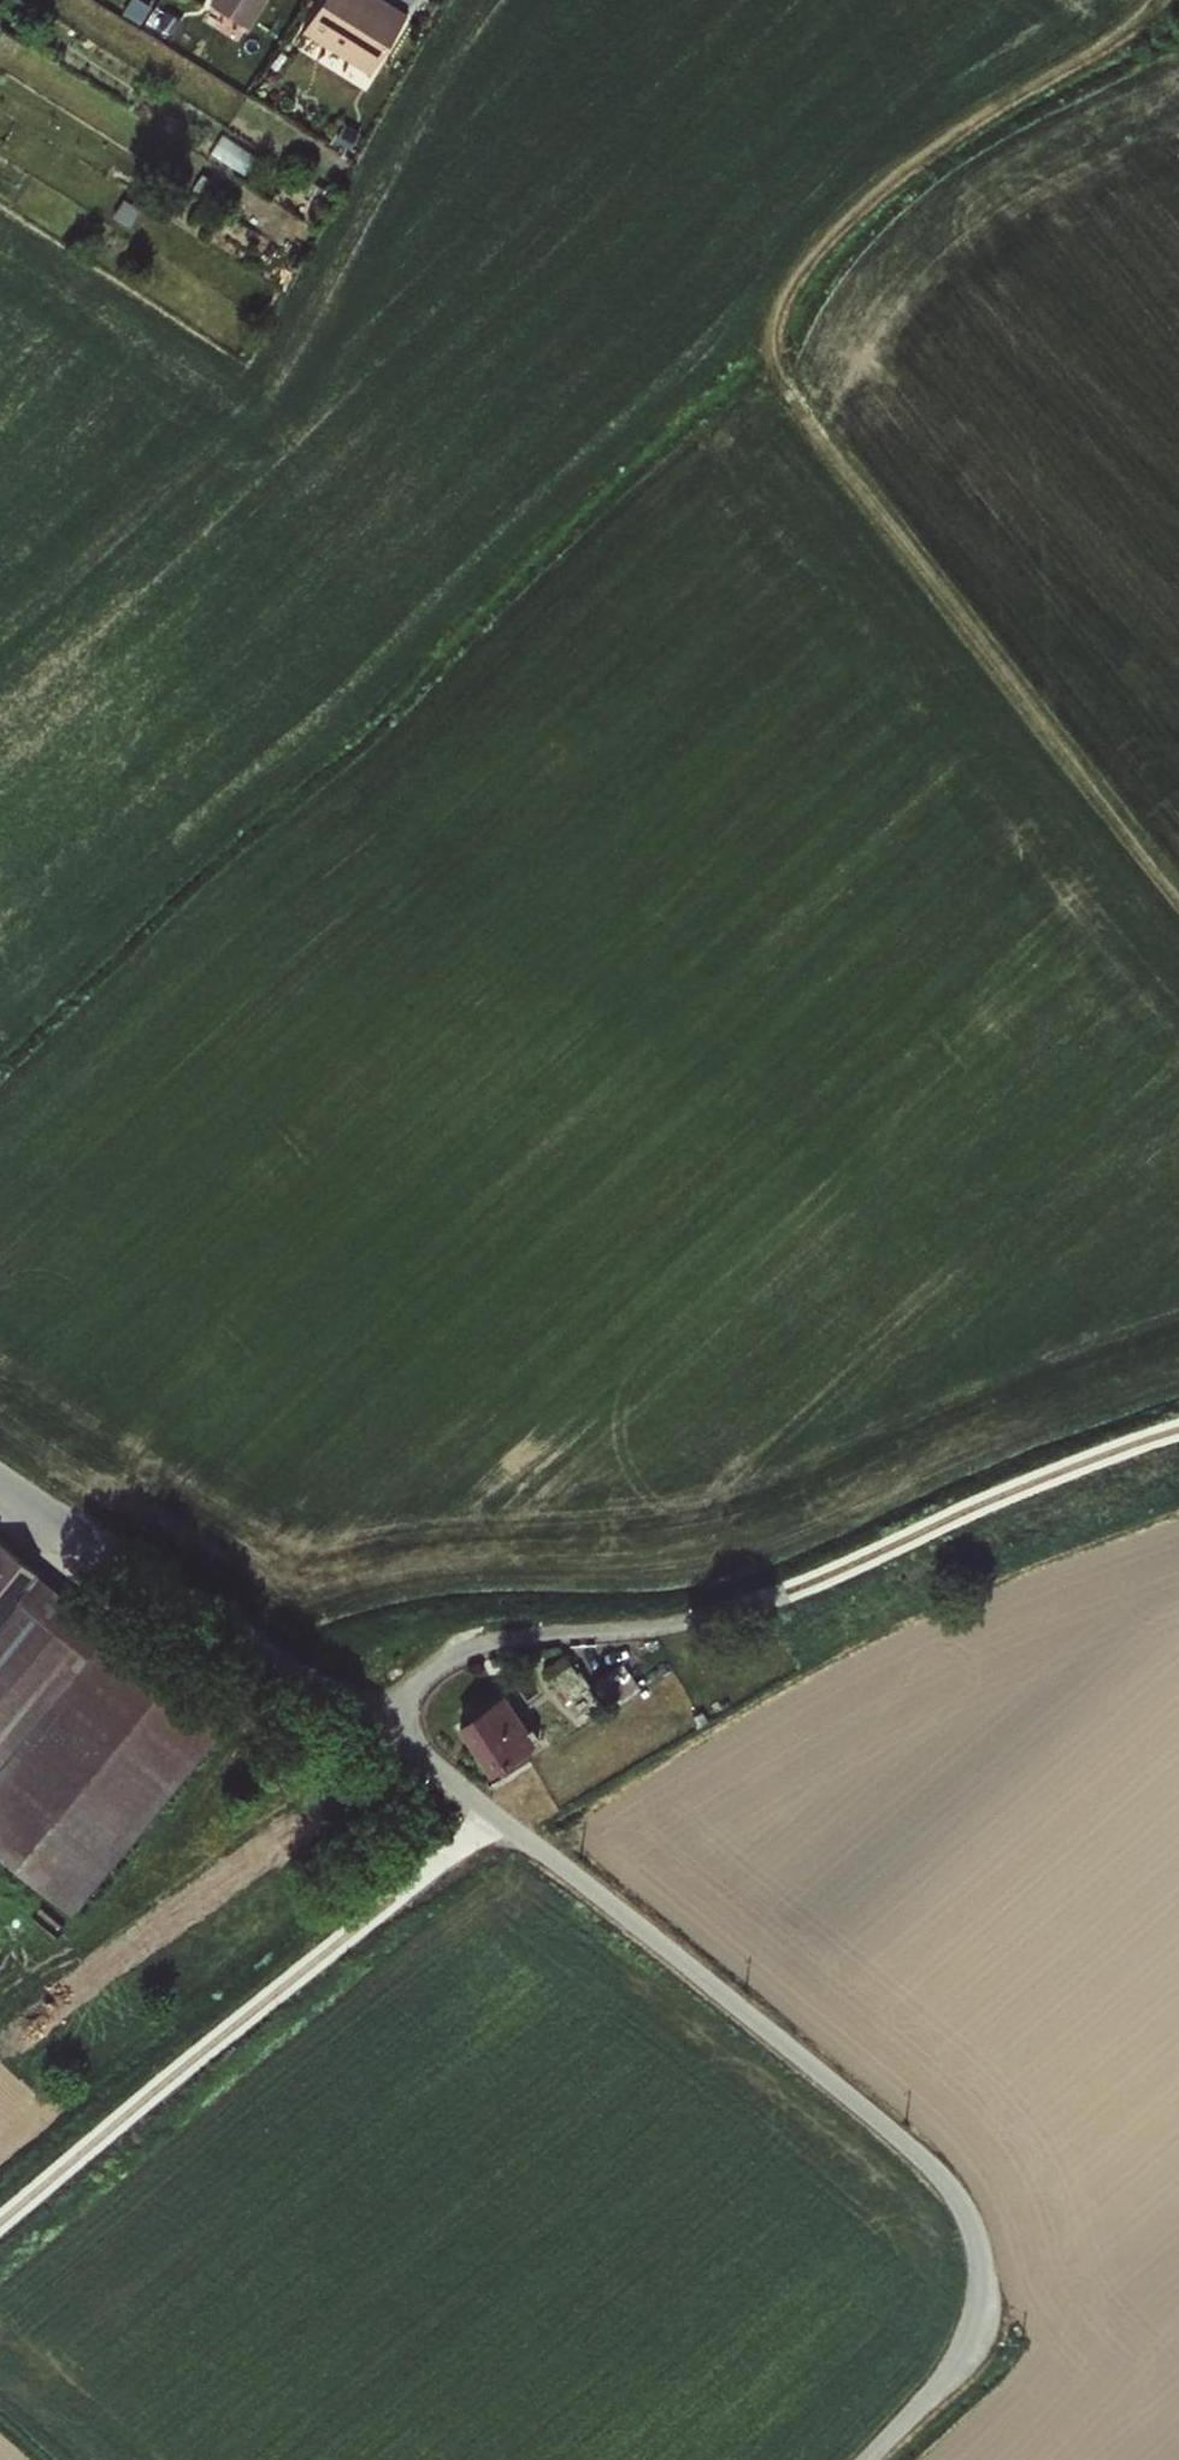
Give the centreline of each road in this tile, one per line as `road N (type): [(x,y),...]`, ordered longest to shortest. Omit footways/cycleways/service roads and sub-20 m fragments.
road 1 (unclassified): [(0,1485),(374,1708),(951,2174),(982,2232),(994,2294),(983,2337),(950,2387),(879,2459)]
road 2 (track): [(1159,0),(1134,25),(1045,75),(857,204),(806,264),(785,308),(779,358),(788,391),(1178,887)]
road 3 (track): [(0,1057),(202,866),(358,742),(576,518),(782,333)]
road 4 (track): [(374,1708),(441,1661),(510,1638),(659,1632),(710,1620),(1178,1427)]

